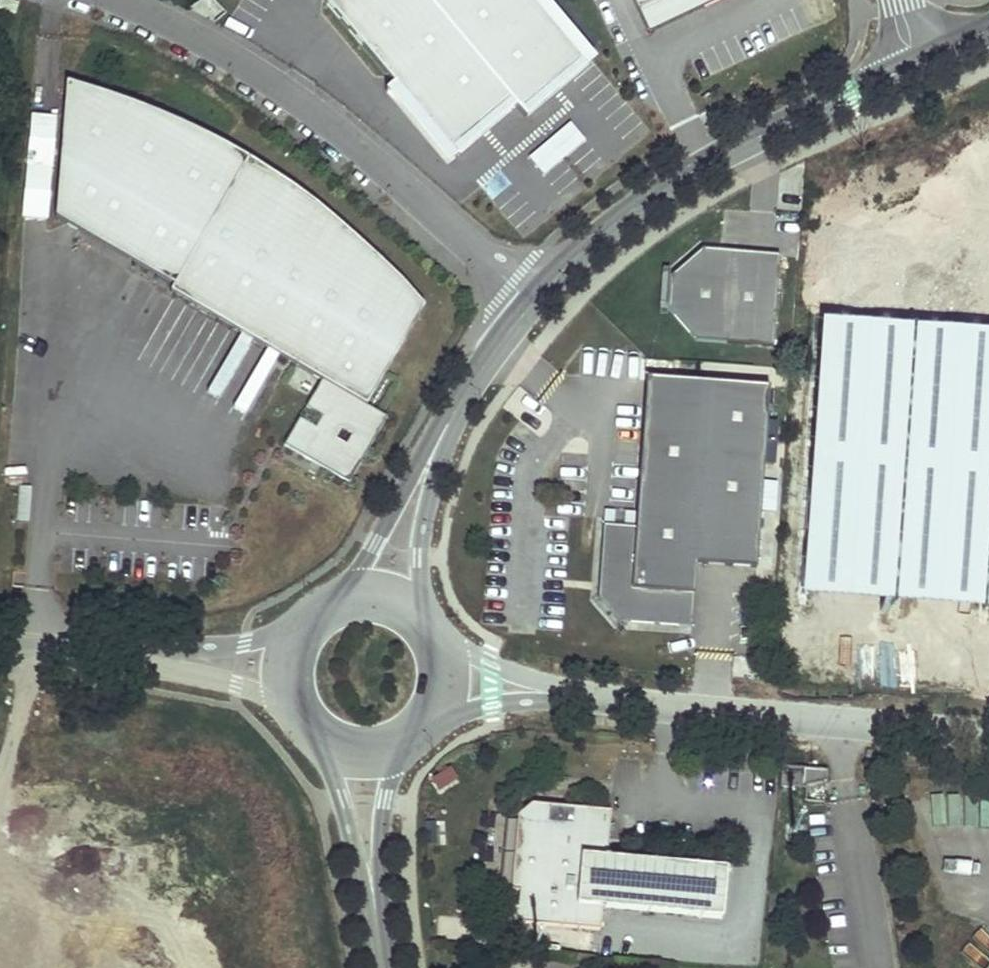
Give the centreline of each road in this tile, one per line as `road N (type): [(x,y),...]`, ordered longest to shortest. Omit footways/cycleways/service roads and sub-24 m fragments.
road 1 (residential): [(444,676),(988,727)]
road 2 (residential): [(121,0),(304,105),(533,303)]
road 3 (tertiary): [(918,63),(690,173),(614,224),(533,303)]
road 4 (tertiary): [(533,303),(433,448),(377,600)]
road 5 (residential): [(0,645),(242,664),(290,660)]
road 6 (tertiary): [(358,754),(383,967)]
road 7 (tertiary): [(290,660),(300,719),(319,739),(358,754)]
road 8 (tertiary): [(358,754),(385,752),(423,730),(444,676)]

